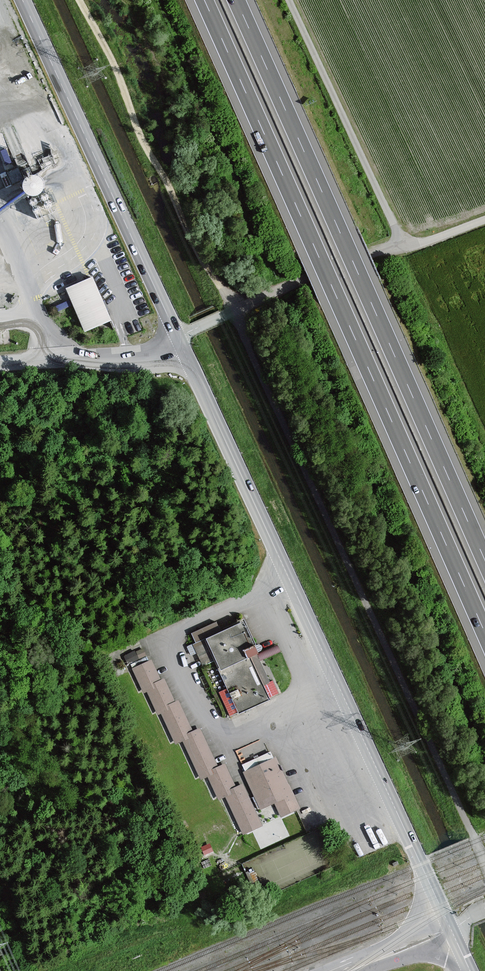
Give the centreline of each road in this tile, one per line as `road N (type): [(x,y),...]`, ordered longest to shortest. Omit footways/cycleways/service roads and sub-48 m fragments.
road 1 (tertiary): [(179,332),(470,970)]
road 2 (motorway): [(202,0),(484,634)]
road 3 (motorway): [(484,561),(235,0)]
road 4 (tertiary): [(25,0),(179,332)]
road 5 (track): [(232,311),(182,230),(79,0)]
road 6 (track): [(484,219),(339,264),(223,314)]
road 7 (unclassified): [(179,332),(138,349),(0,361)]

